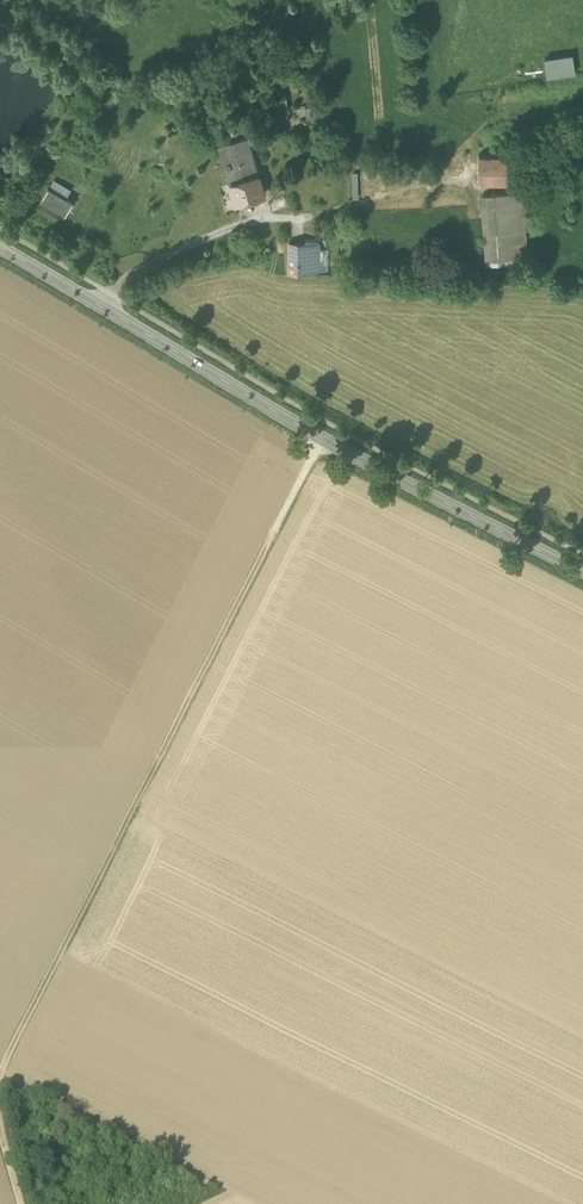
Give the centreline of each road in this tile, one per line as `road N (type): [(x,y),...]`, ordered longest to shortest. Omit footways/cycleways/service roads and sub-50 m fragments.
road 1 (track): [(0,1073),(321,439)]
road 2 (secondary): [(582,572),(321,439),(0,247)]

